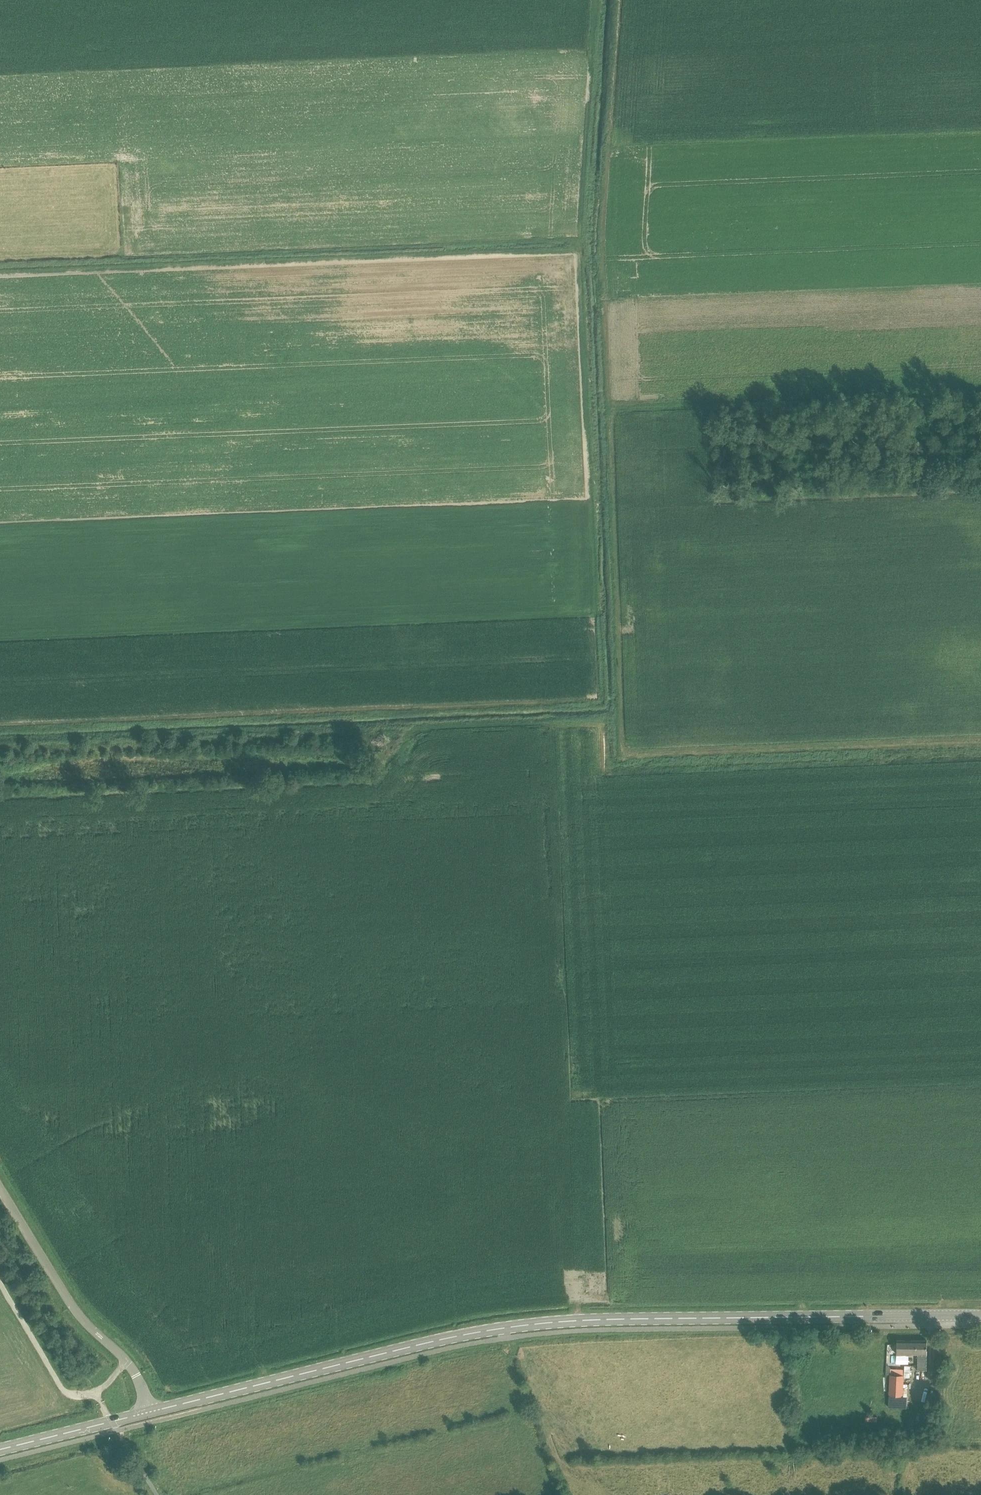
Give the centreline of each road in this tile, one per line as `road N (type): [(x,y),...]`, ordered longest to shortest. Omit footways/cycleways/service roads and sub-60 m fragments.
road 1 (tertiary): [(149,1412),(486,1330),(568,1319),(980,1315)]
road 2 (tertiary): [(149,1412),(137,1374),(77,1313),(0,1187)]
road 3 (tertiary): [(0,1448),(149,1412)]

